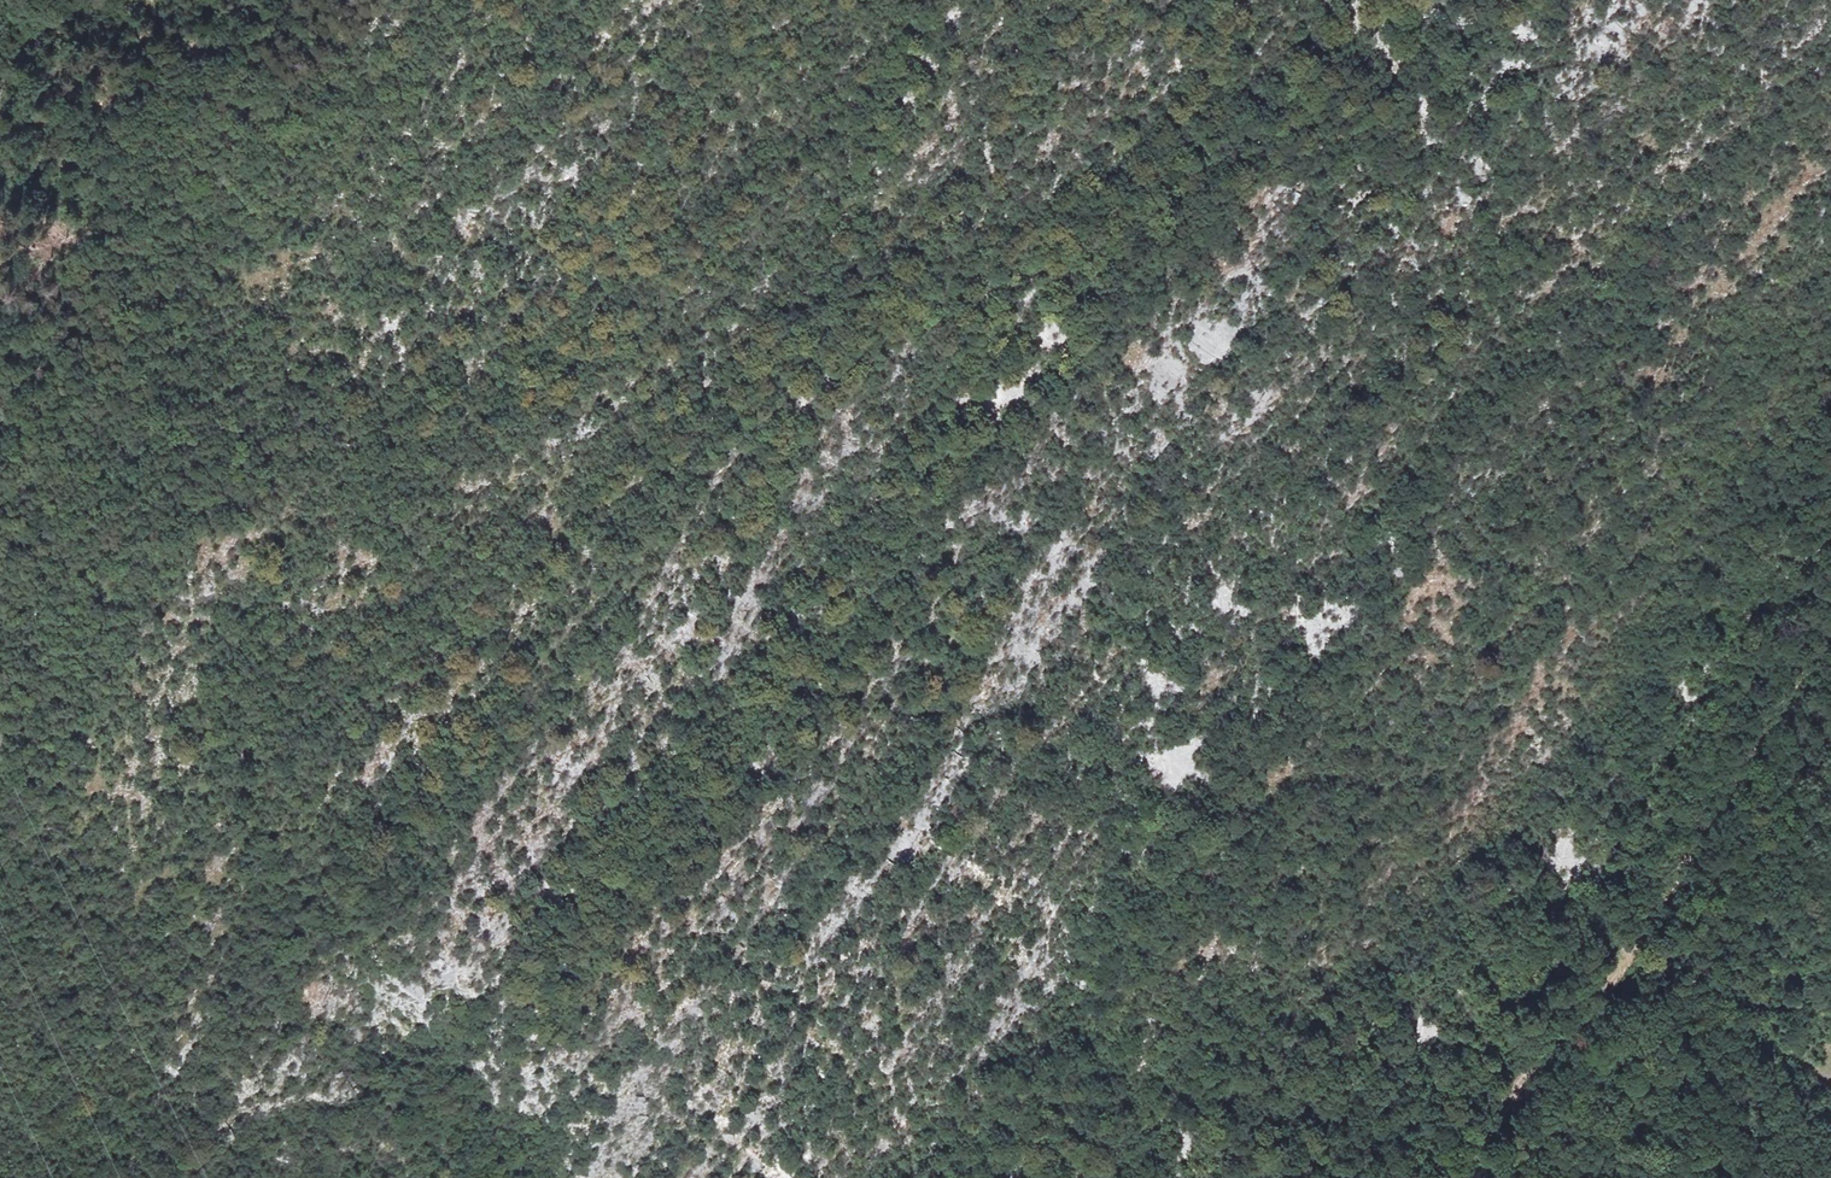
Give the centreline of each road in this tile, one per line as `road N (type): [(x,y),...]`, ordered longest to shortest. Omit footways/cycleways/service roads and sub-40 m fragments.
road 1 (track): [(1465,1177),(1499,1099),(1562,1037),(1830,636)]

